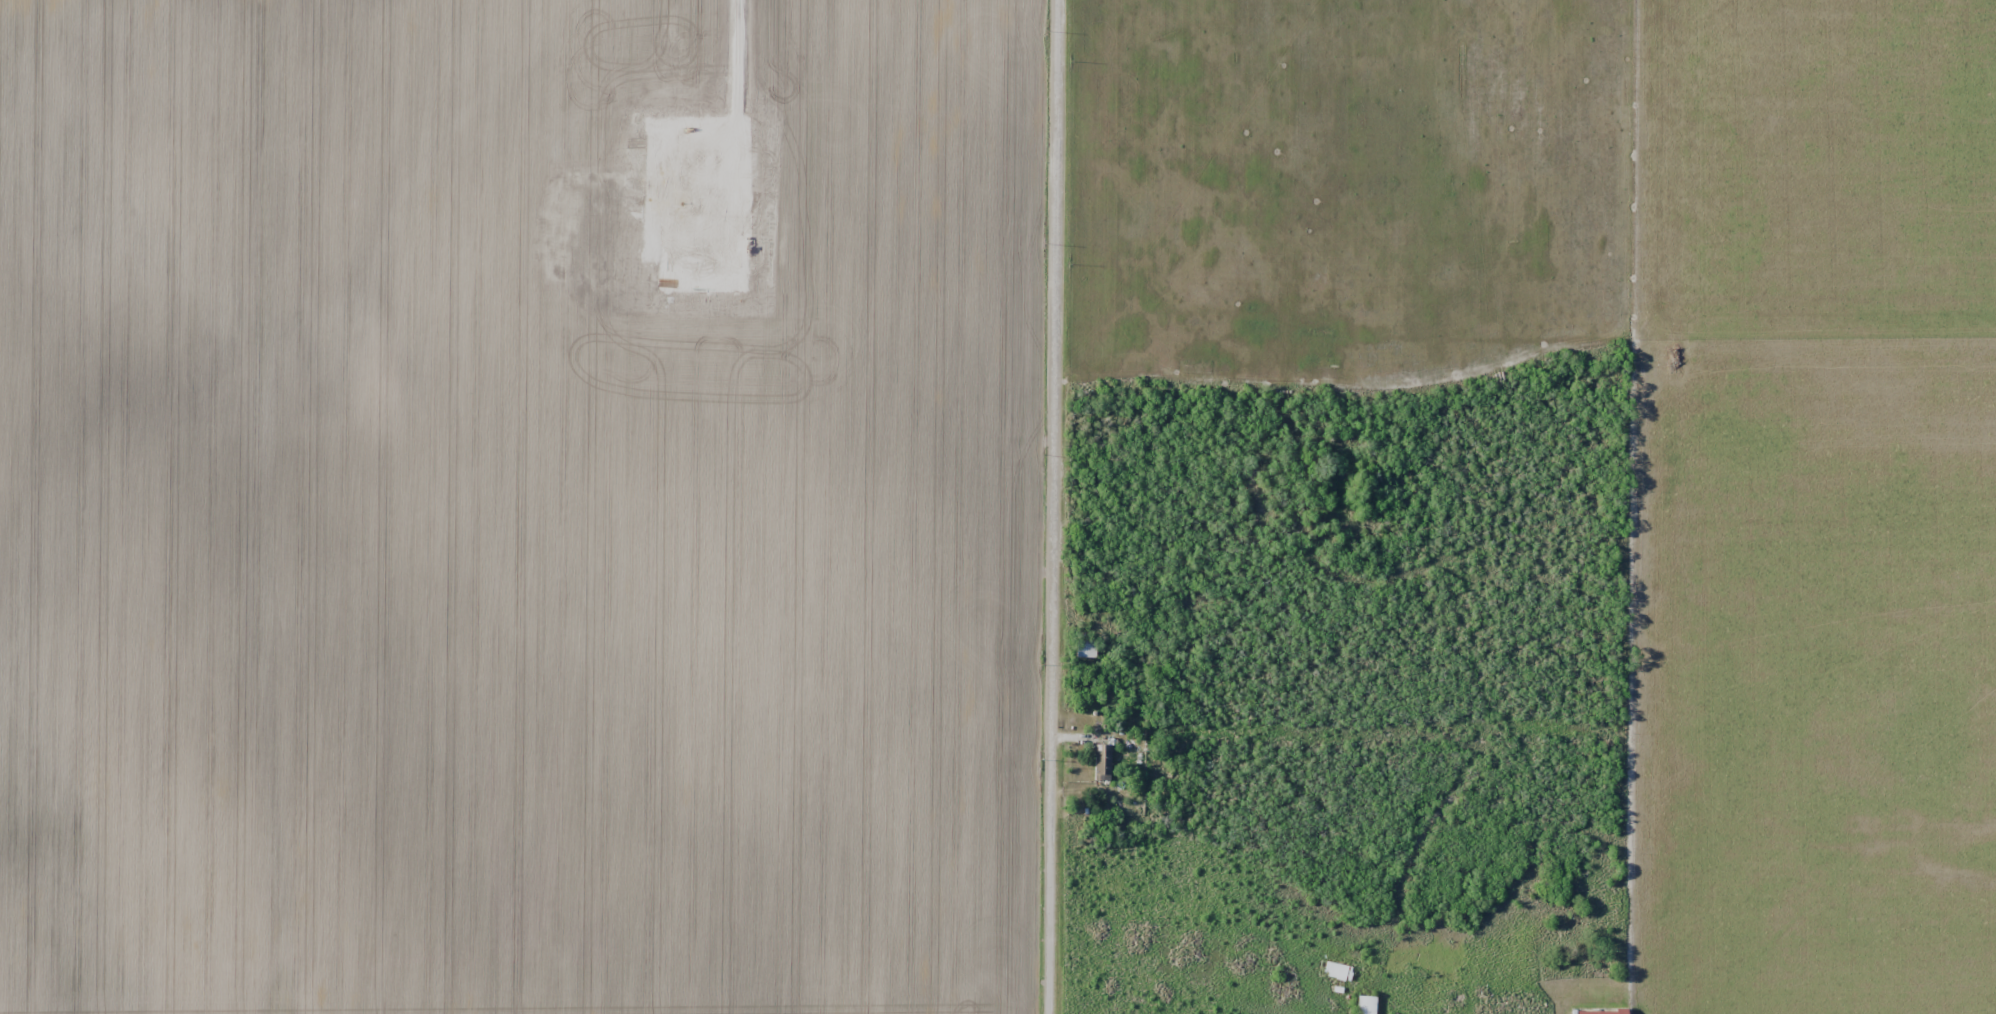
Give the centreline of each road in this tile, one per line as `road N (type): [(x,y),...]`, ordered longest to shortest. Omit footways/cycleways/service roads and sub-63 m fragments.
road 1 (residential): [(1051,1013),(1061,0)]

